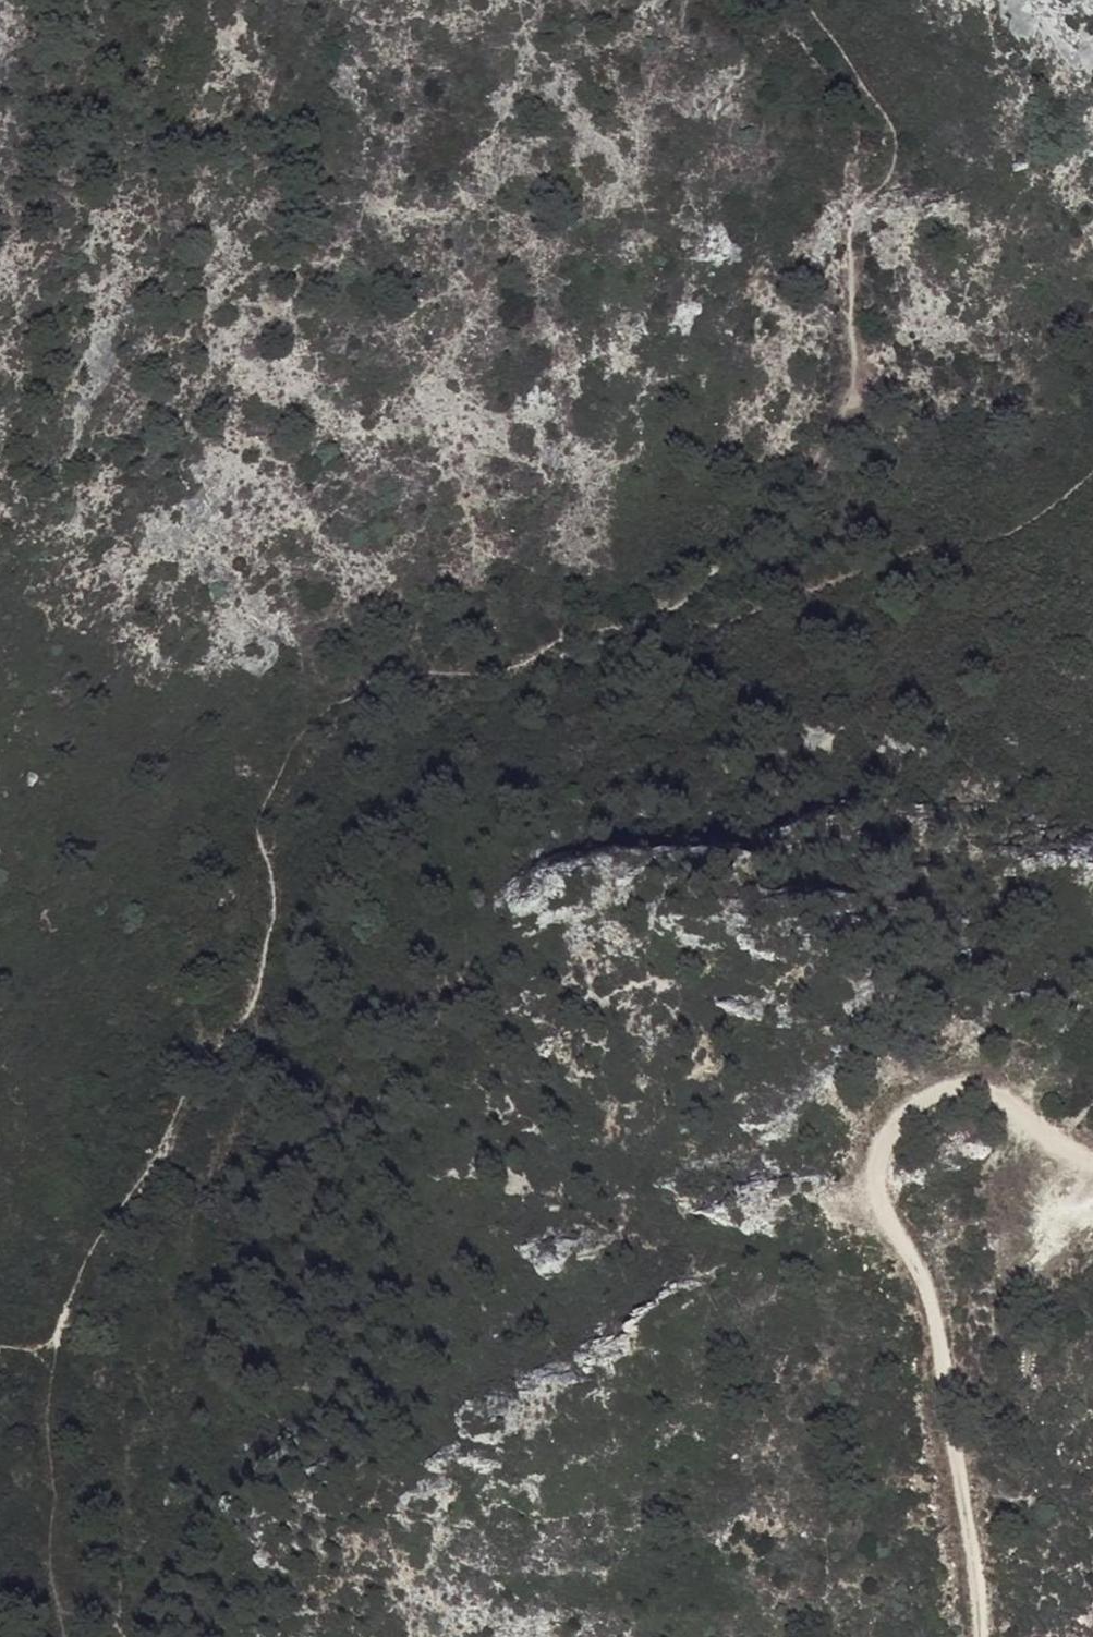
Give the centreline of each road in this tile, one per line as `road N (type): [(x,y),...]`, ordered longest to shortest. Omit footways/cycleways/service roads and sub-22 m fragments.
road 1 (track): [(977,1636),(939,1303),(876,1171),(888,1134),(909,1112),(945,1087),(980,1083),(1092,1184)]

